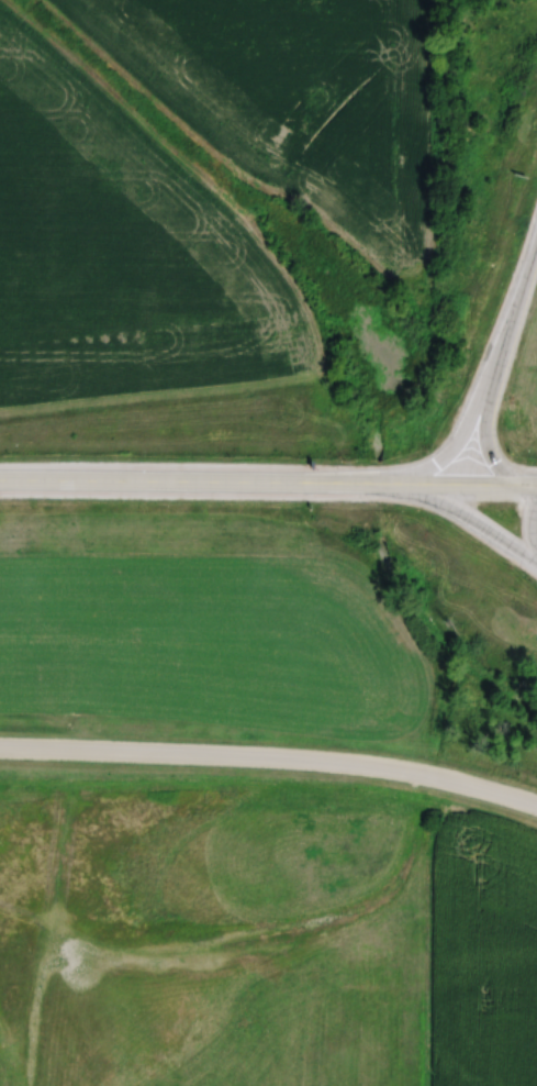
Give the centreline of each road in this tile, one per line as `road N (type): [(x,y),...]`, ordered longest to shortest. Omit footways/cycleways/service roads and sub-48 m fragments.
road 1 (tertiary): [(536,807),(392,767),(259,754),(0,748)]
road 2 (secondary): [(452,485),(0,477)]
road 3 (motorway): [(536,221),(452,485)]
road 4 (motorway): [(412,483),(536,563)]

